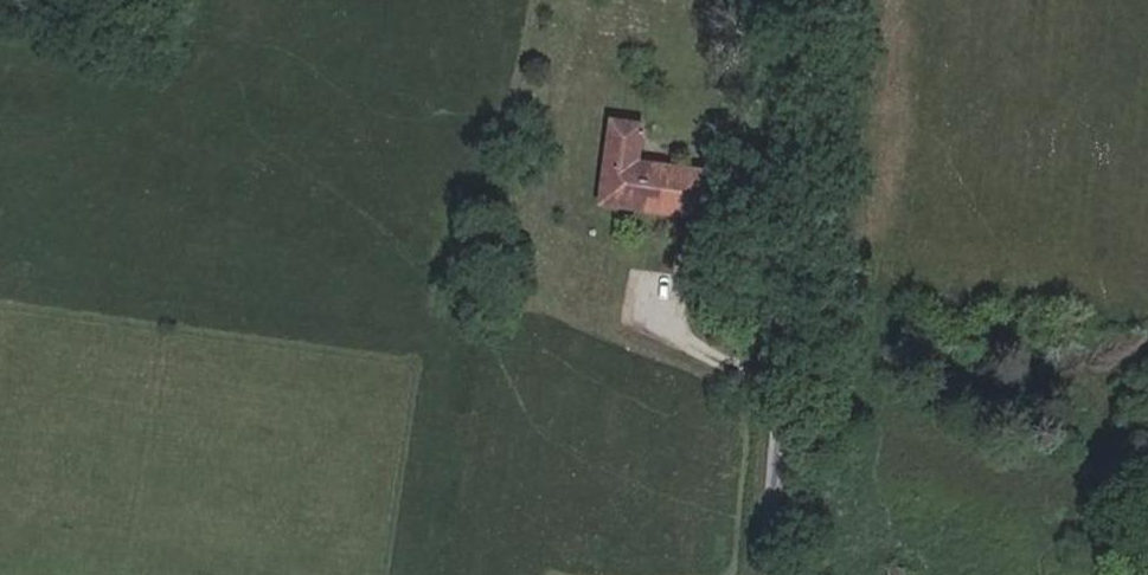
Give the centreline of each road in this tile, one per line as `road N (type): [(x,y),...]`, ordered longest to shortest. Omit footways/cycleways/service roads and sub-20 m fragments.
road 1 (residential): [(805,574),(842,0)]

